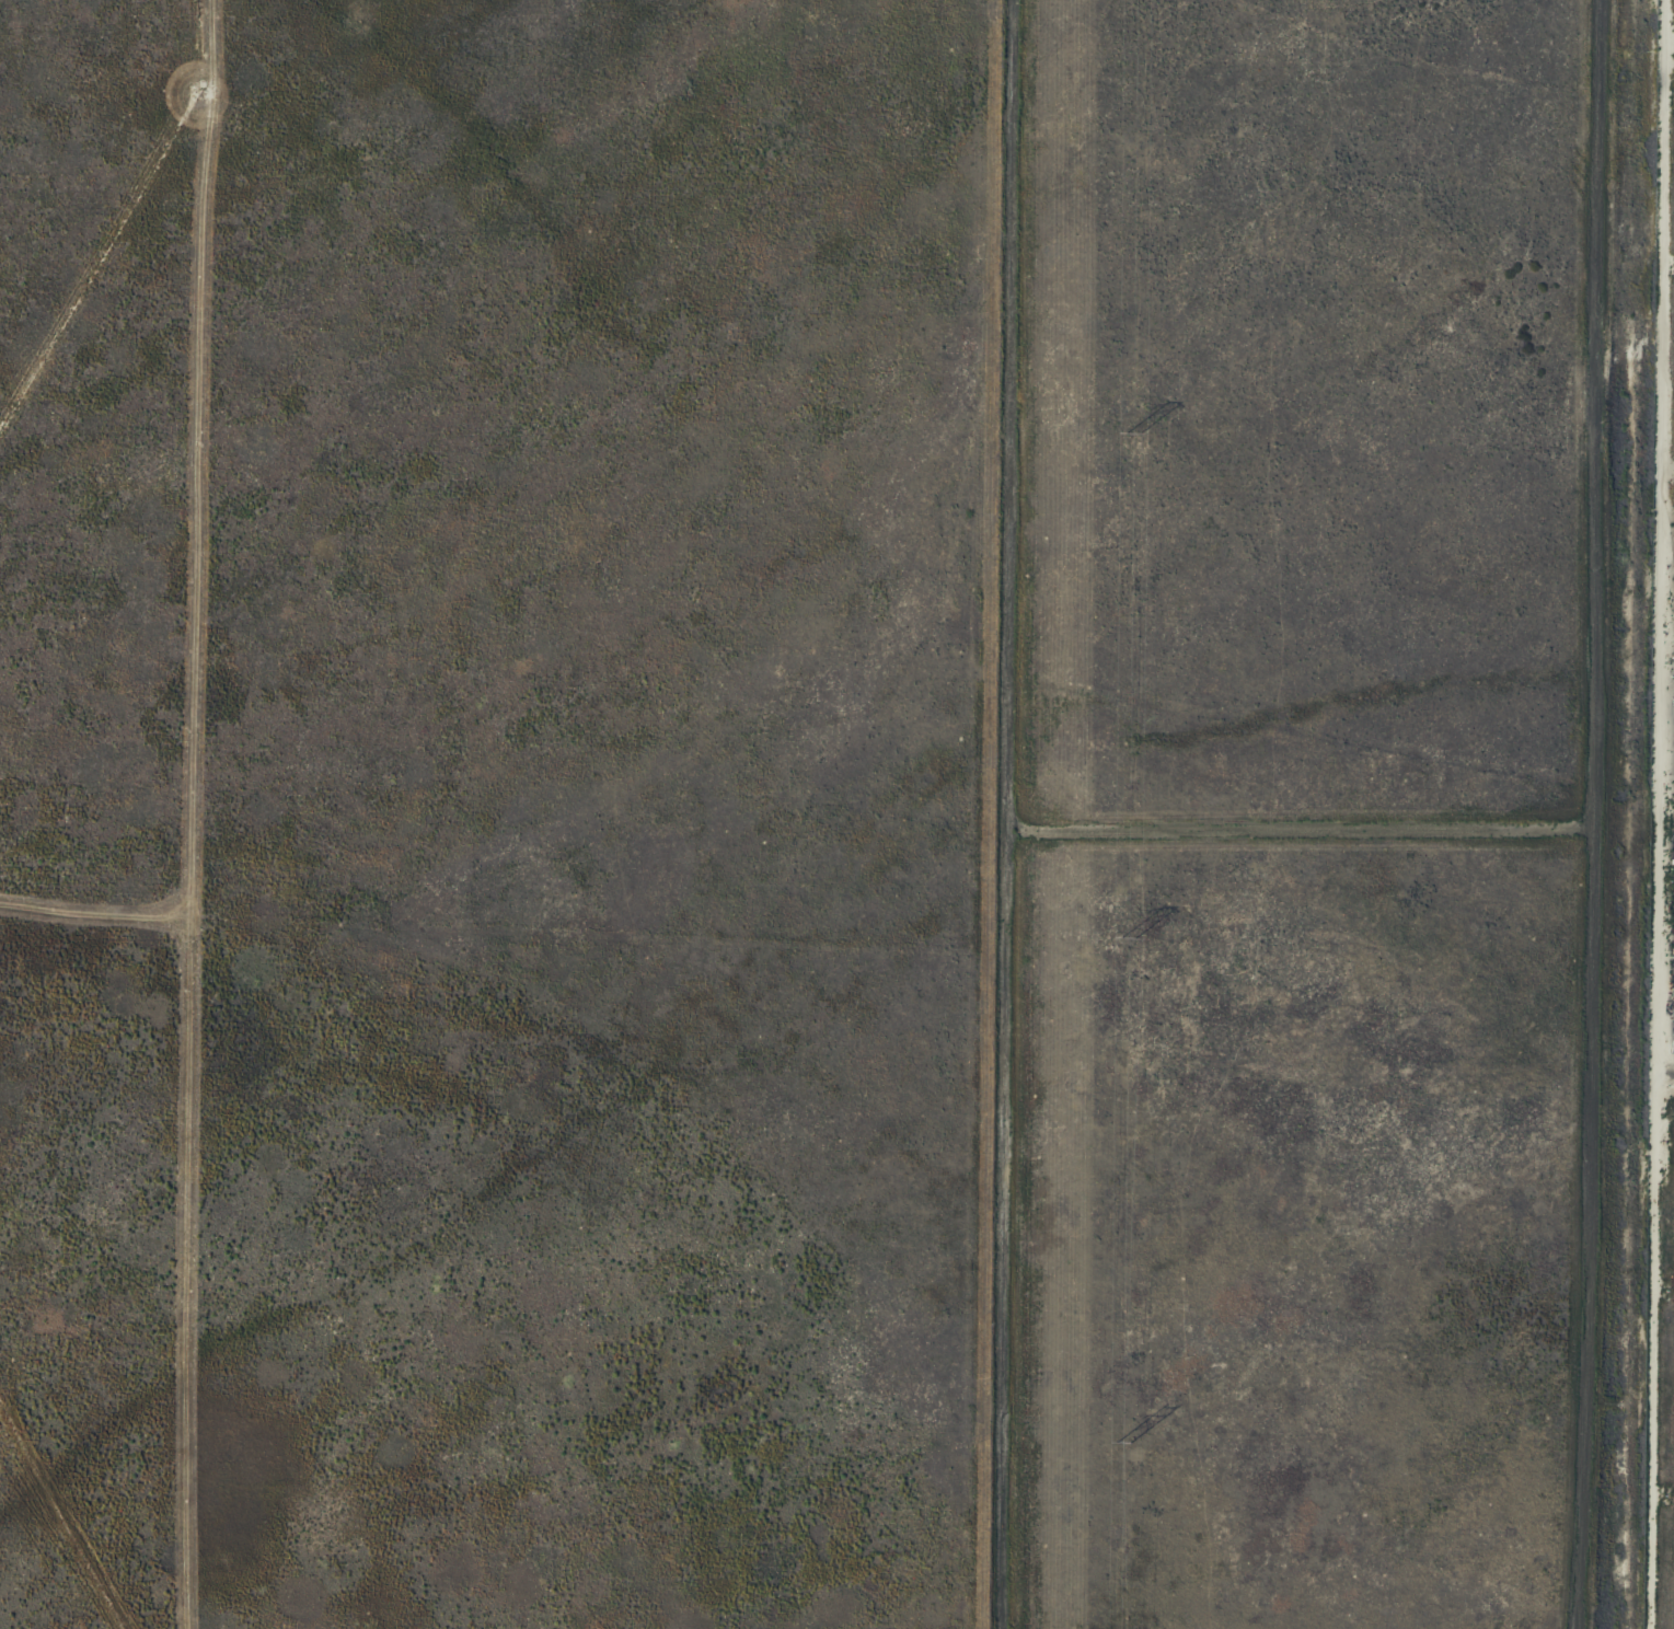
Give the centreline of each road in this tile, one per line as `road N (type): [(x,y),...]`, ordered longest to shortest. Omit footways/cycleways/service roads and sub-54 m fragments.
road 1 (track): [(1648,1628),(1663,0)]

